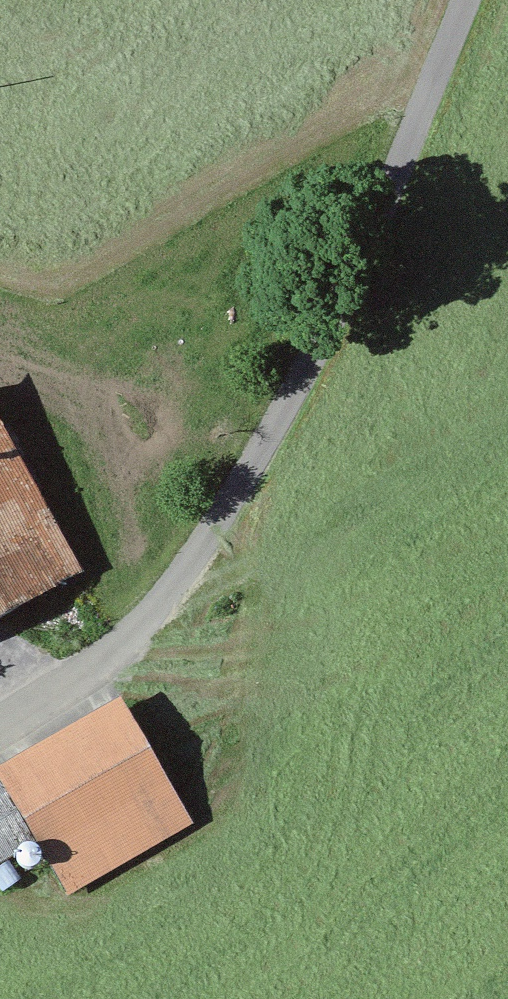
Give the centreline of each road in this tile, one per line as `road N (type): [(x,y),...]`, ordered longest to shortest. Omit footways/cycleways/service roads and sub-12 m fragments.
road 1 (unclassified): [(0,728),(136,631),(245,477),(354,269),(468,0)]
road 2 (track): [(166,595),(507,409)]

